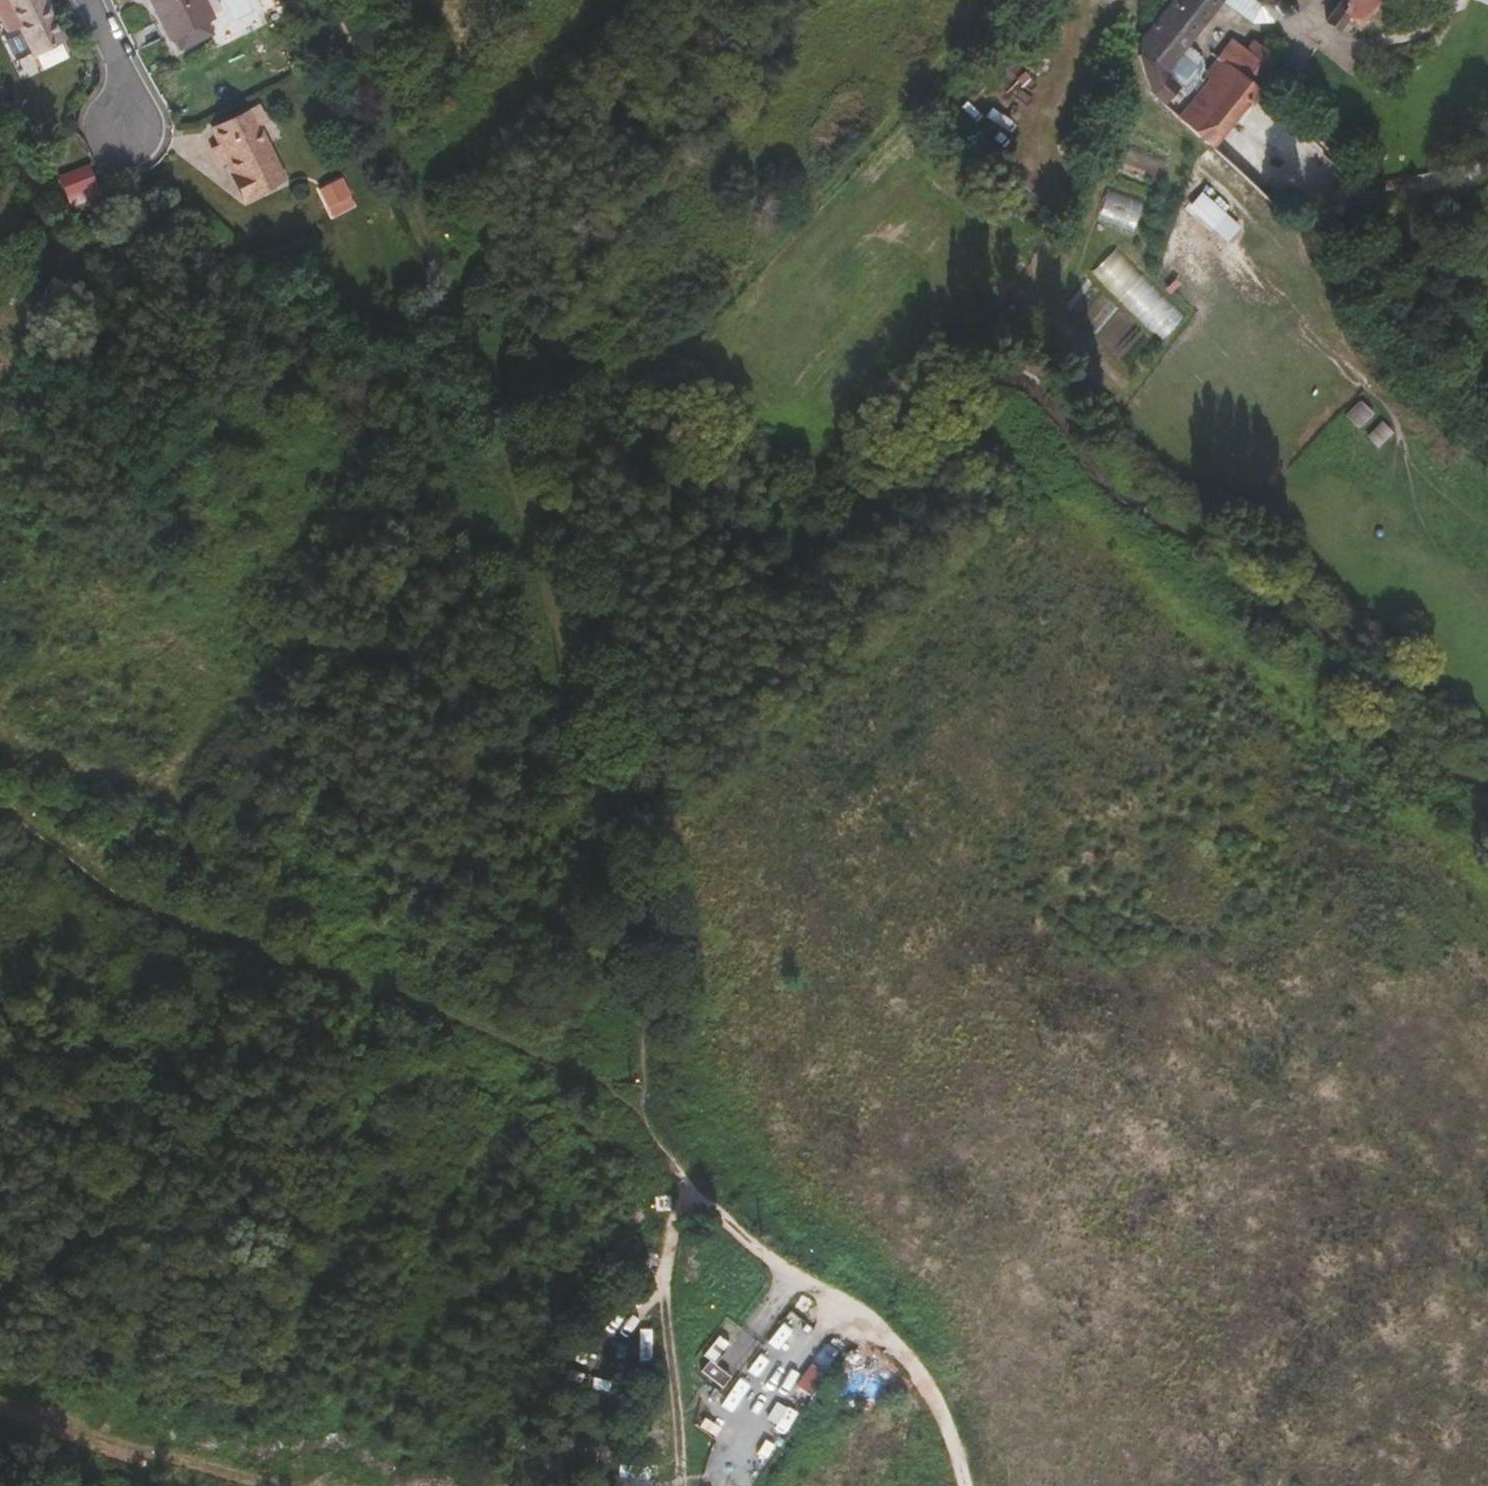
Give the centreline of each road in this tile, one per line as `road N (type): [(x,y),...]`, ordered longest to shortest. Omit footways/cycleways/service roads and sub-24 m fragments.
road 1 (track): [(0,774),(647,1108)]
road 2 (residential): [(83,0),(122,83),(120,130)]

